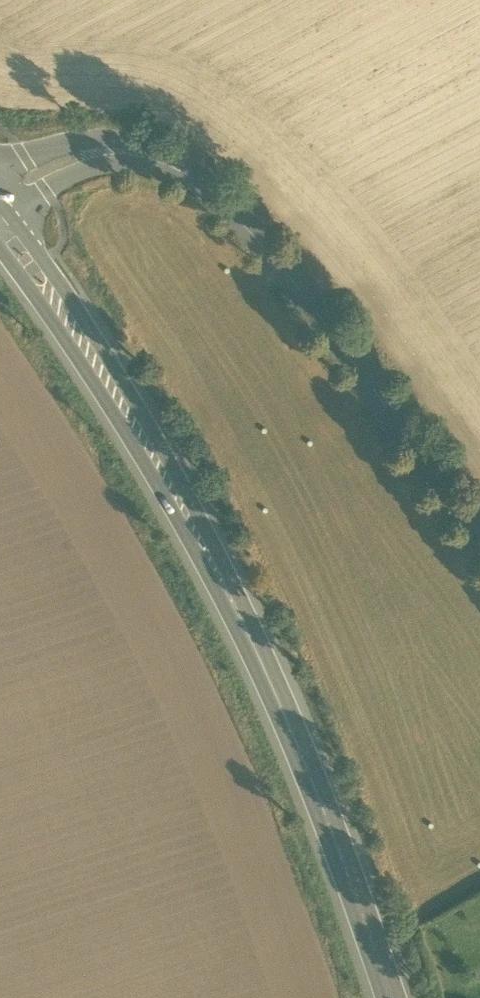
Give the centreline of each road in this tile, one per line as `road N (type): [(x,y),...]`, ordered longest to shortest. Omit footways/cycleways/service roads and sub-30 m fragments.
road 1 (primary): [(0,225),(139,432),(246,628),(296,737),(391,997)]
road 2 (tertiary): [(479,537),(277,261),(198,182),(167,163),(119,150),(69,157),(0,194)]

